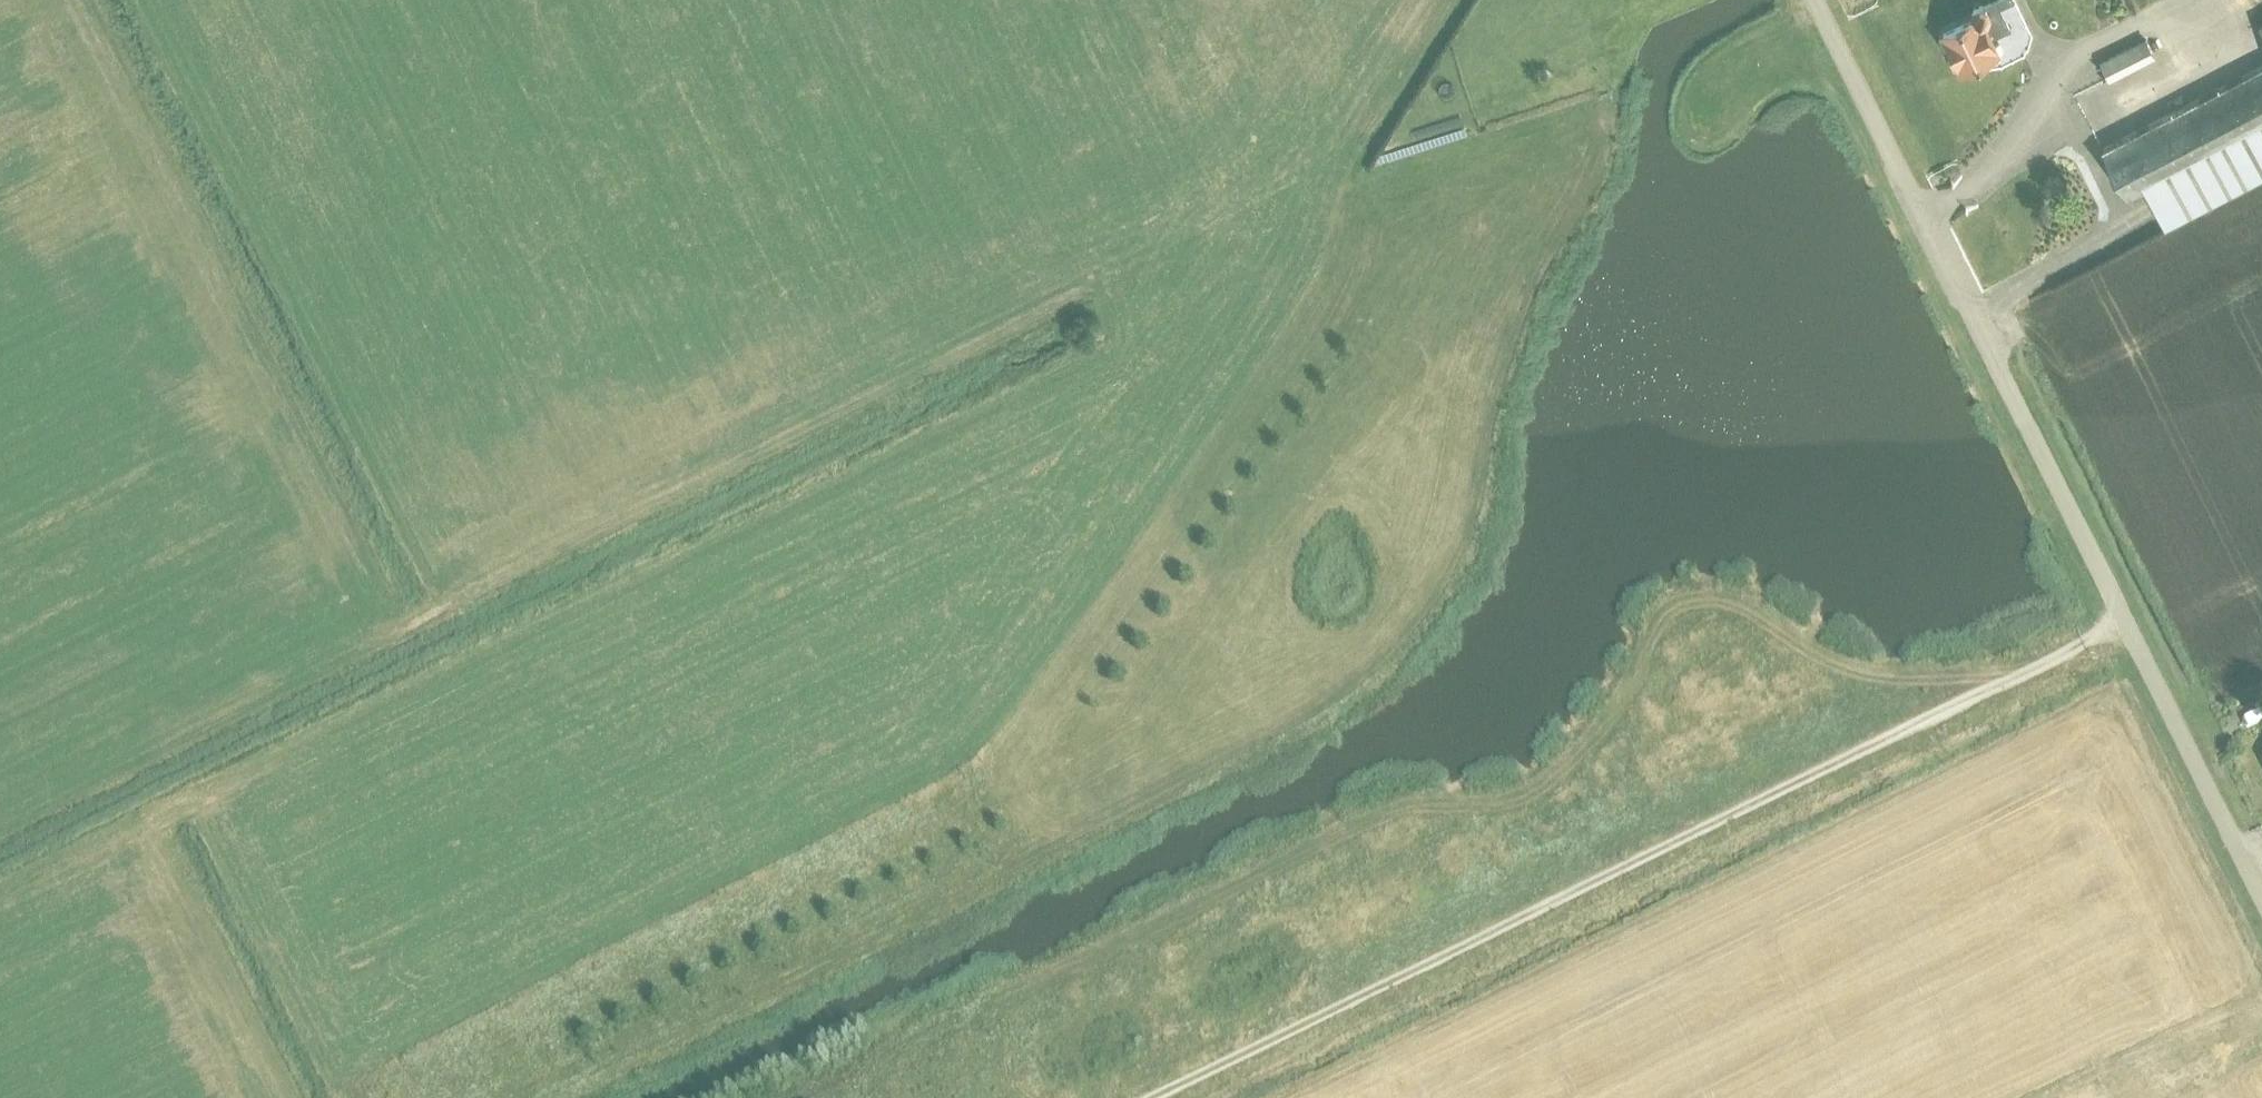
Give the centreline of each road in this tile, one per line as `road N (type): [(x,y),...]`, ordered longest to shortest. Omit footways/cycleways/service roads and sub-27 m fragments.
road 1 (track): [(2125,624),(1156,1097)]
road 2 (unclassified): [(2261,898),(1814,0)]
road 3 (track): [(2261,1005),(2062,1097)]

